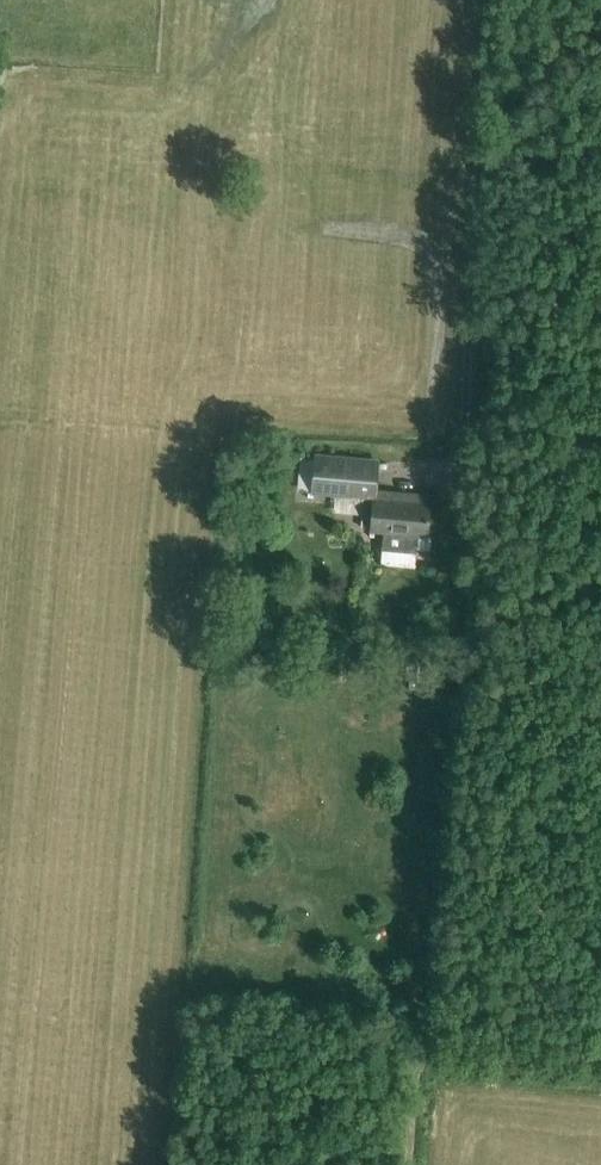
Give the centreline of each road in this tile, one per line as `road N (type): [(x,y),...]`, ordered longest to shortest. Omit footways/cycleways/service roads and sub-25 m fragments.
road 1 (track): [(453,482),(484,0)]

